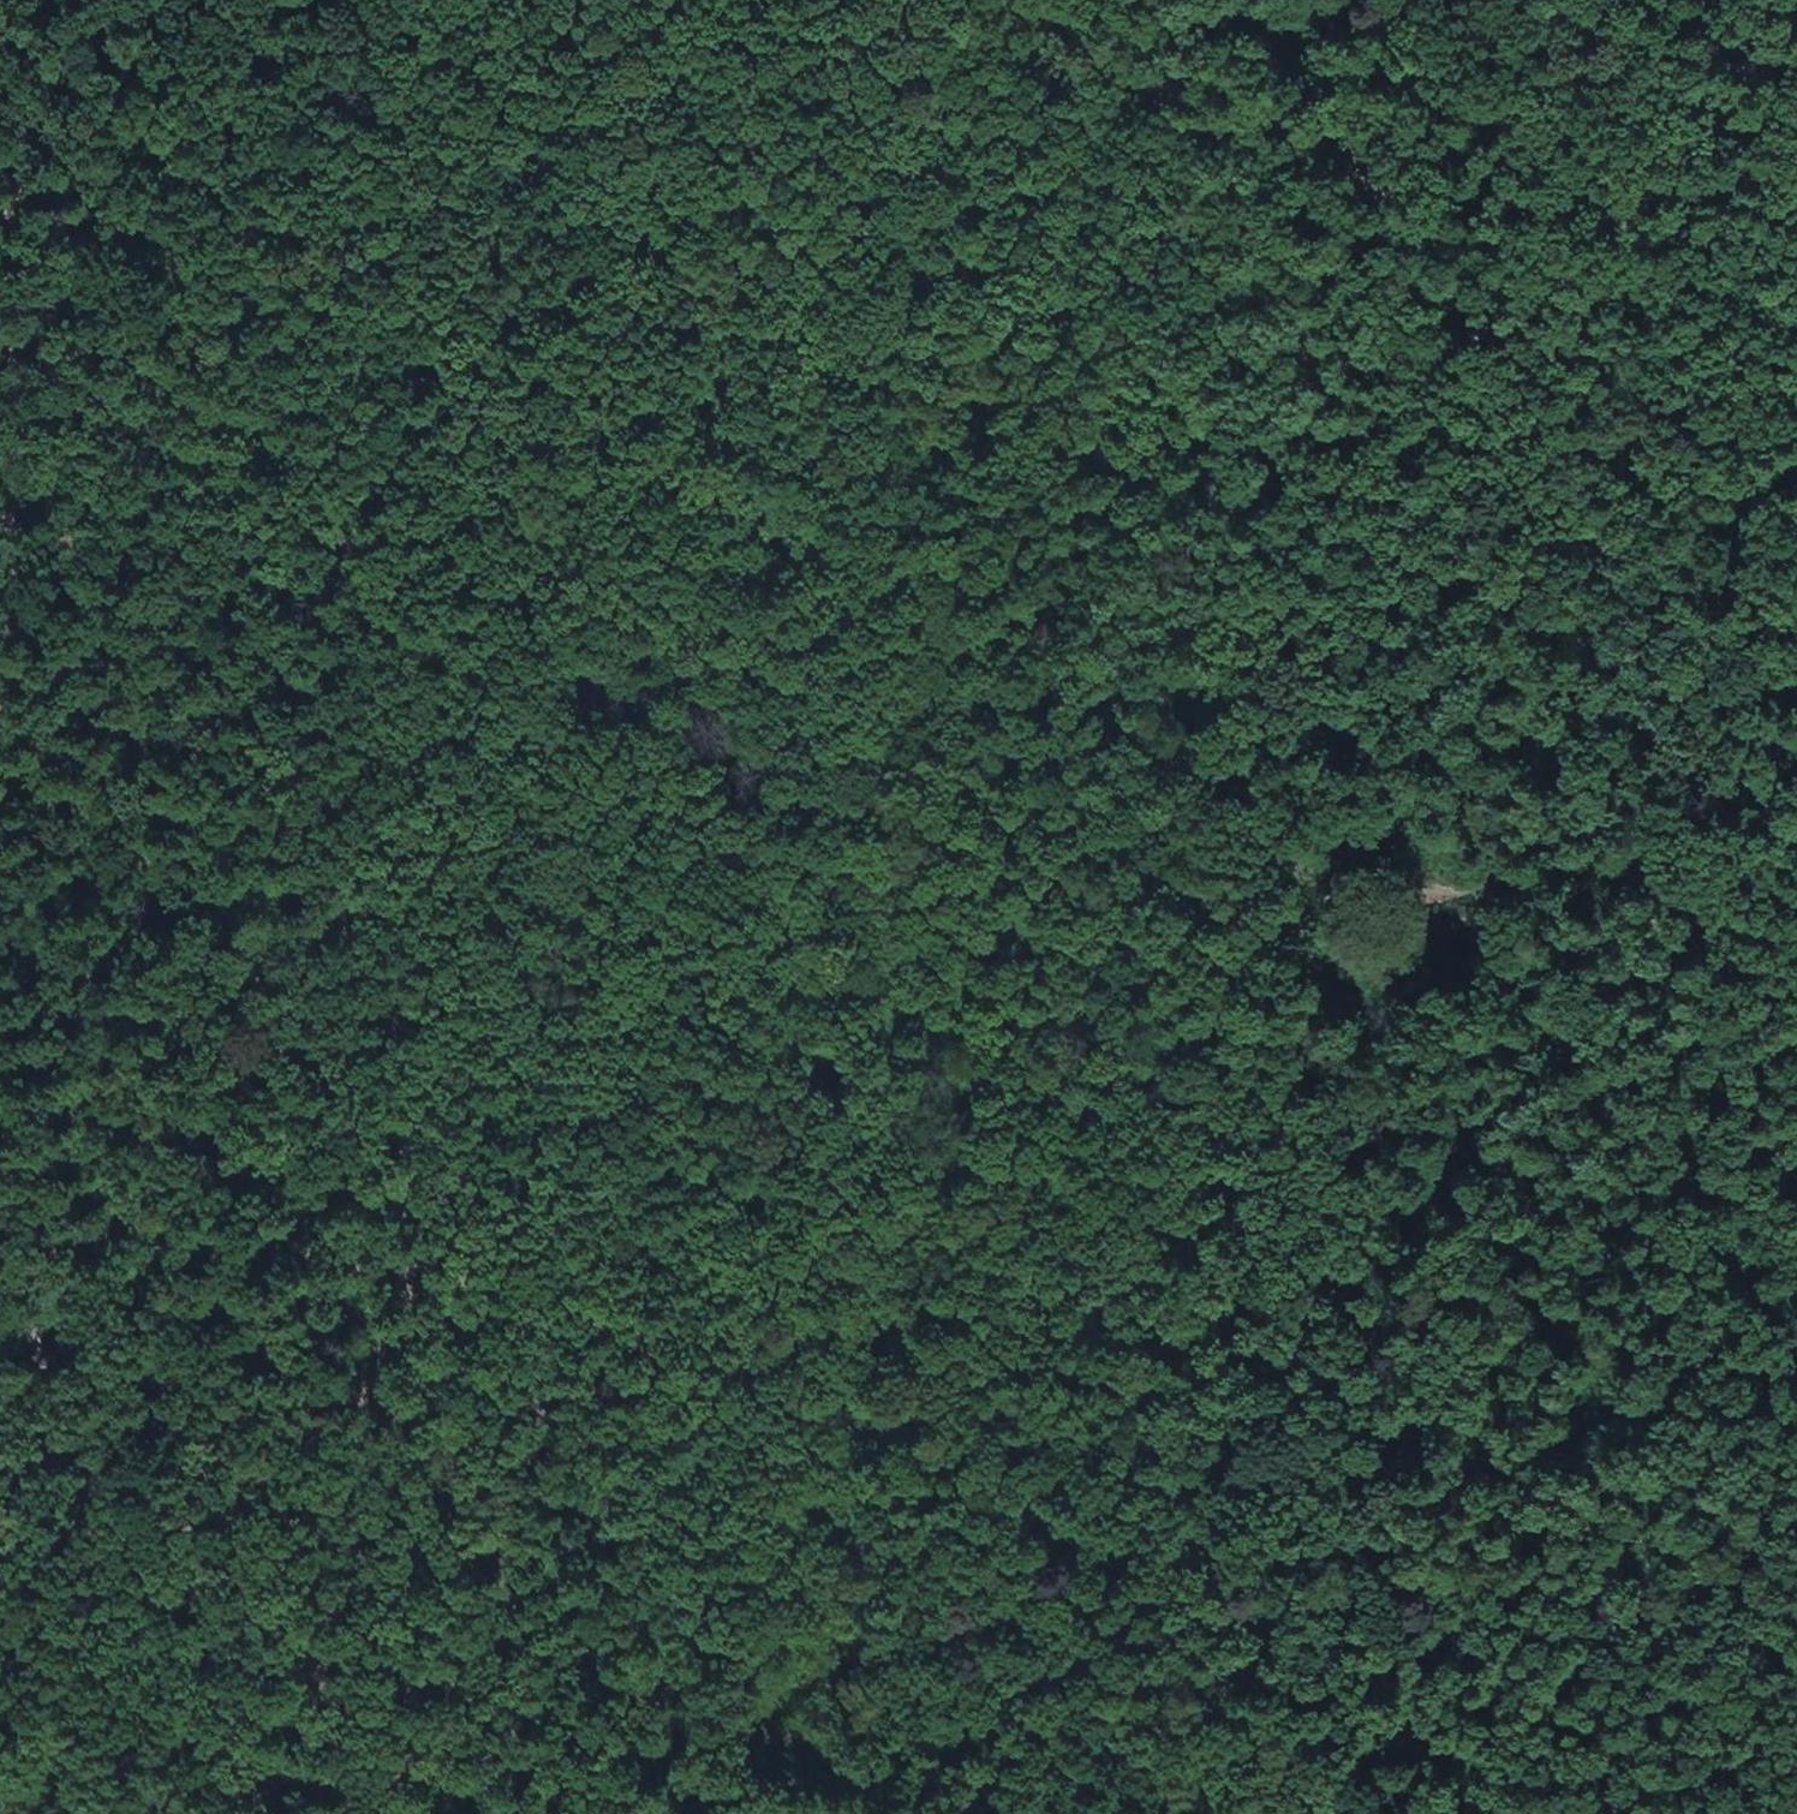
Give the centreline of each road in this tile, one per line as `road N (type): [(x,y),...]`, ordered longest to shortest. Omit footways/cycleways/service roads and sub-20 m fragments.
road 1 (track): [(1796,916),(1751,871),(1660,831),(1563,844),(1467,884),(1414,870),(1378,761),(1382,615),(1414,458),(1415,302),(1392,156),(1329,0)]
road 2 (track): [(0,1040),(32,1314),(49,1389),(117,1434),(167,1499),(223,1645),(247,1813)]
road 3 (track): [(0,242),(13,361),(13,563),(0,614)]

